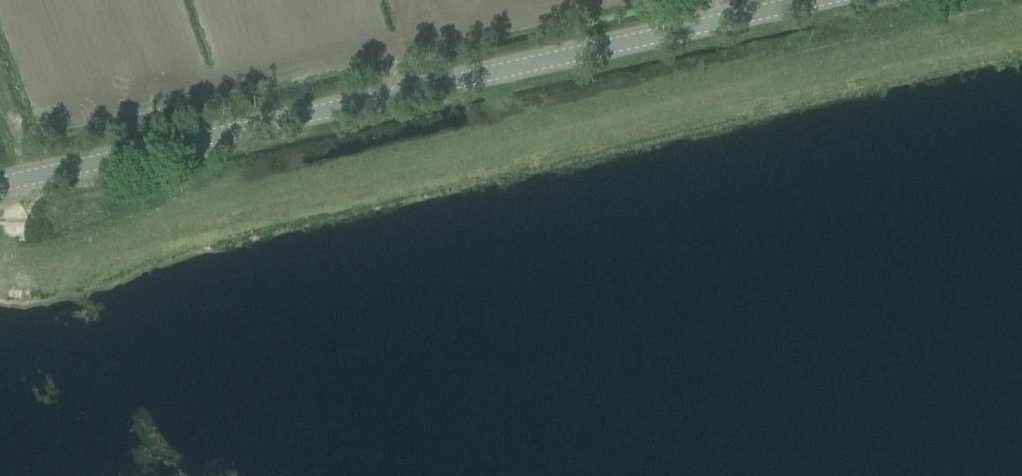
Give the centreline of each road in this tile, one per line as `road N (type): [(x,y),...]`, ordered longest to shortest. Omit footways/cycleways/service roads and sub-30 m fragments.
road 1 (unclassified): [(0,188),(820,0)]

